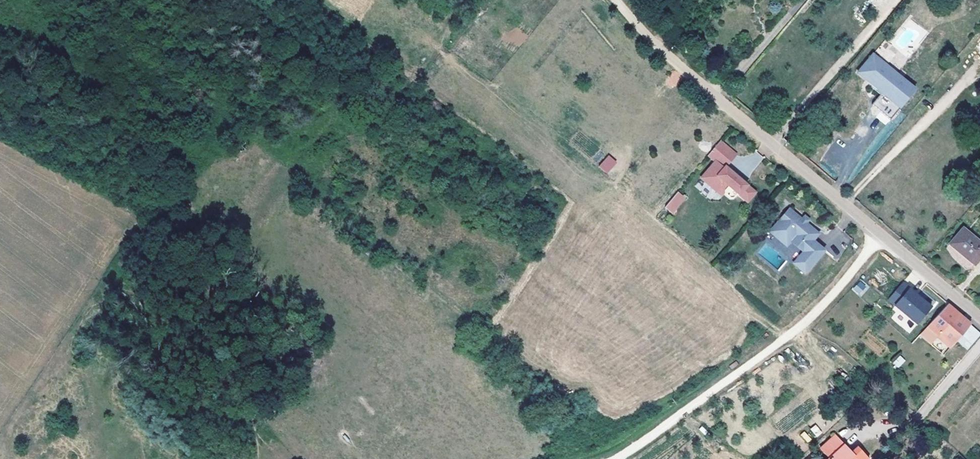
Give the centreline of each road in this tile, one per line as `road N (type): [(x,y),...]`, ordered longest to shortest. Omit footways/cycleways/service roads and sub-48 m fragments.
road 1 (residential): [(664,54),(979,322)]
road 2 (track): [(880,237),(783,337),(601,458)]

